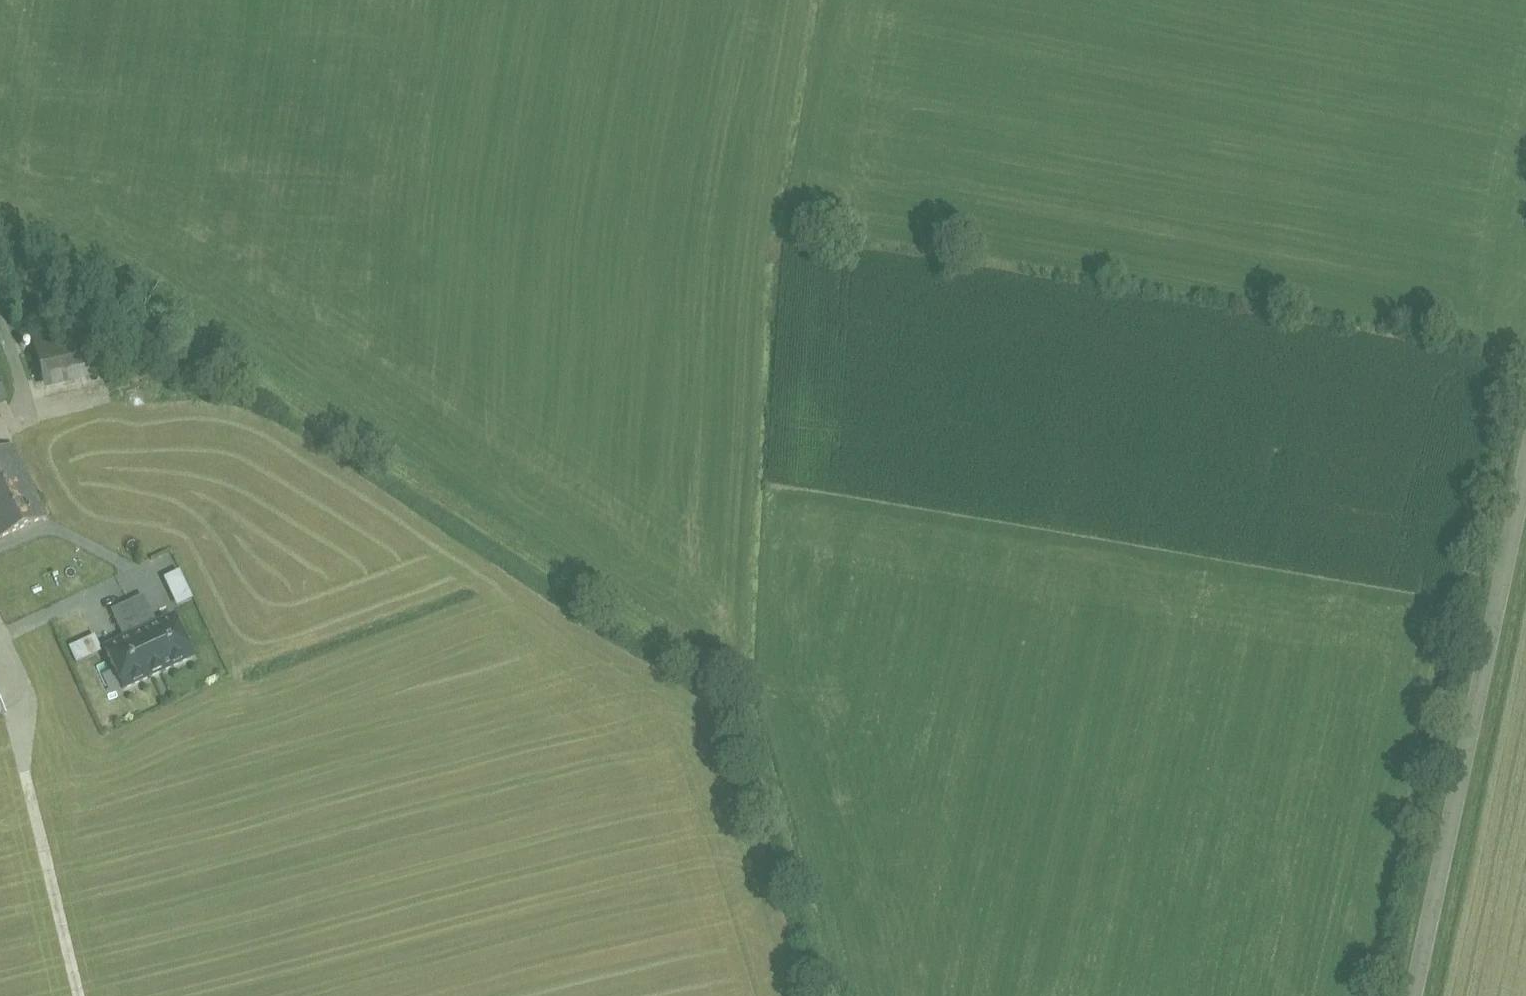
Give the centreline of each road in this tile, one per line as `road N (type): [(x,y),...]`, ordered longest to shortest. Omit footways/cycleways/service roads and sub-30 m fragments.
road 1 (track): [(733,678),(713,675),(131,292),(0,253)]
road 2 (unclassified): [(1416,995),(1525,475)]

